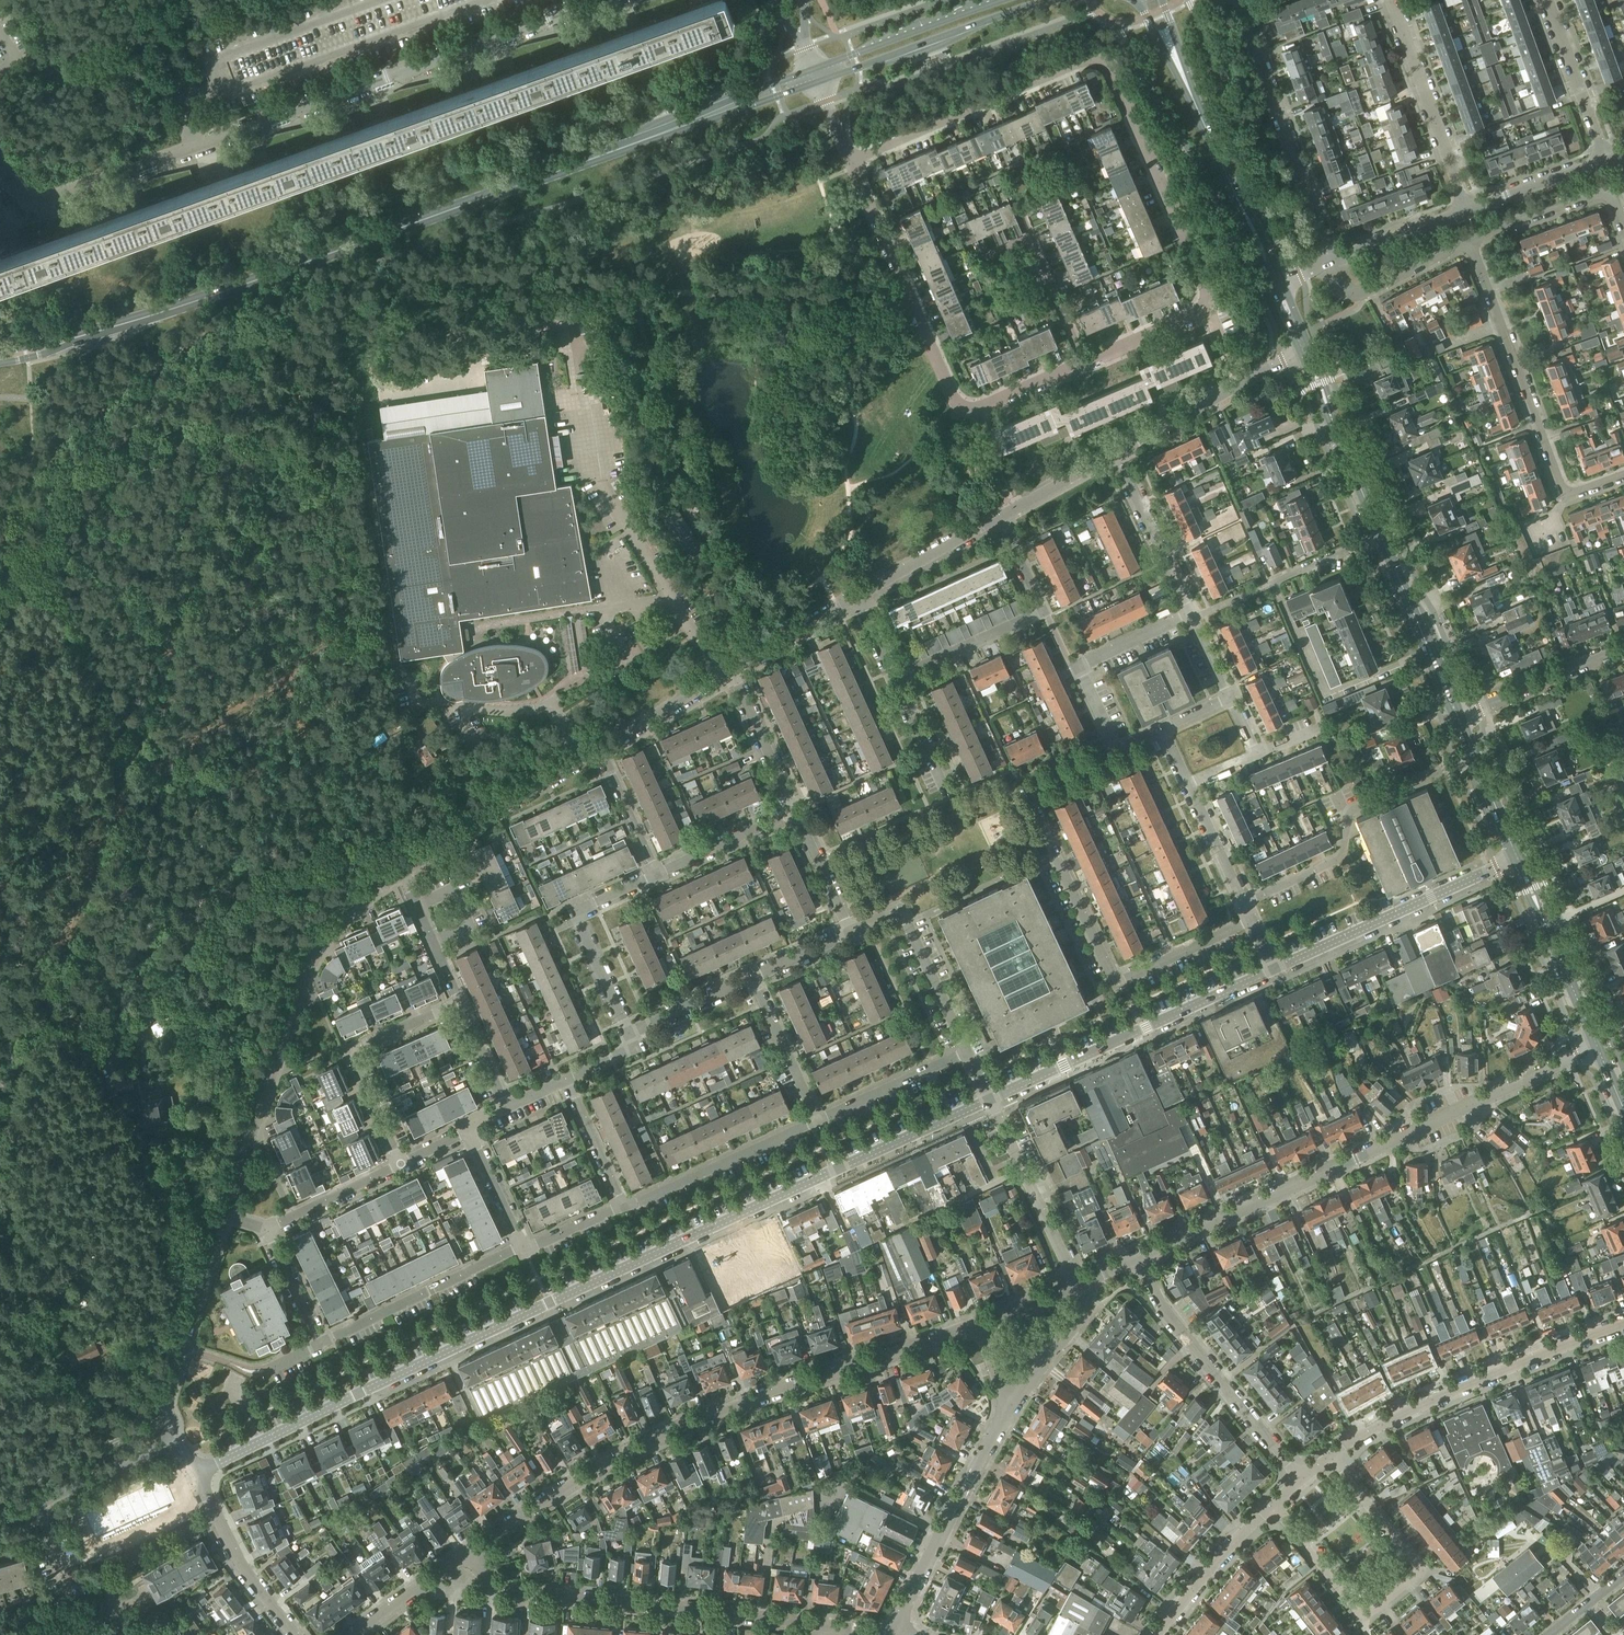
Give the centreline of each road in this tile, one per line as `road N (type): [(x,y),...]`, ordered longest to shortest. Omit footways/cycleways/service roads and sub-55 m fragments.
road 1 (residential): [(205,1470),(990,1100)]
road 2 (secondary): [(0,358),(220,293),(815,75)]
road 3 (residential): [(469,1552),(561,1489),(669,1433),(980,1322)]
road 4 (residential): [(1138,1261),(1598,1047)]
road 5 (track): [(0,1155),(138,1133),(185,1211),(192,1237),(170,1308),(152,1331),(109,1337),(108,1296)]
road 6 (residential): [(194,149),(599,0)]
road 7 (residential): [(225,1215),(308,962),(342,915),(400,869)]
road 8 (residential): [(822,1626),(508,1592),(469,1552)]
road 9 (residential): [(1272,1505),(1360,1615),(1416,1578),(1417,1565),(1330,1458)]
road 10 (residential): [(1330,1458),(1460,1387),(1623,1325)]
road 11 (residential): [(990,1100),(1275,970)]
road 12 (residential): [(1113,977),(1028,791),(1120,750)]
road 13 (residential): [(1475,757),(1354,810),(1336,860),(1243,902)]
road 14 (residential): [(973,408),(949,390),(851,162)]
road 15 (residential): [(1330,261),(1239,0)]
road 16 (residential): [(1299,1480),(1138,1261)]
road 17 (residential): [(1204,303),(1205,287),(1122,89),(1096,59)]
road 18 (residential): [(894,678),(1044,611),(999,518)]
road 19 (residential): [(1275,970),(1517,858)]
road 20 (residential): [(851,162),(1096,59)]
road 21 (residential): [(1560,489),(1467,241)]
road 22 (residential): [(895,1634),(1010,1408)]
road 23 (residential): [(399,1164),(350,1054),(460,1002)]
road 24 (residential): [(172,1443),(165,1396),(225,1215)]
road 25 (secondary): [(828,70),(854,69),(1048,0)]
road 26 (residential): [(400,869),(599,750)]
road 27 (residential): [(628,1034),(572,913),(657,874)]
road 28 (residential): [(1465,211),(1390,0)]
road 29 (residential): [(321,1343),(523,1248)]
road 30 (residential): [(194,149),(33,204),(0,165)]
road 31 (unclassified): [(718,678),(604,491)]
road 32 (residential): [(1189,614),(1078,667),(1120,750)]
road 33 (residential): [(1117,454),(1305,350)]
road 34 (residential): [(626,1204),(817,1120)]
road 35 (residential): [(1381,537),(1189,614)]
road 36 (residential): [(1080,1286),(990,1100)]
road 37 (tertiary): [(1598,1047),(1517,858)]
road 38 (tertiary): [(1381,537),(1305,350)]
road 39 (tertiary): [(1458,720),(1381,537)]
road 40 (tertiary): [(1275,279),(1196,102)]
road 41 (residential): [(295,1634),(238,1562),(205,1493),(205,1470)]
road 42 (residential): [(1083,362),(1031,243),(983,257)]
road 43 (residential): [(1458,720),(1623,649)]
road 44 (residential): [(1189,614),(1117,454)]
road 45 (residential): [(1158,1634),(1272,1505)]
road 46 (residential): [(1606,161),(1547,0)]
road 47 (residential): [(1330,261),(1339,285),(1359,295),(1467,241)]
road 48 (residential): [(817,1120),(968,1050)]
road 49 (residential): [(149,1453),(0,1519)]
road 50 (residential): [(858,597),(999,518)]
road 51 (residential): [(968,1050),(900,908)]
road 52 (residential): [(817,1120),(753,977)]
road 53 (residential): [(797,810),(730,671)]
road 54 (residential): [(657,874),(797,810)]
road 55 (residential): [(1113,977),(1122,980),(1251,920)]
road 56 (residential): [(1465,211),(1606,161)]
road 57 (residential): [(265,1230),(399,1164)]
road 58 (residential): [(1010,1408),(1086,1313),(1080,1286)]
road 59 (residential): [(730,671),(858,597)]
road 60 (residential): [(1467,241),(1604,190)]
road 61 (residential): [(460,1002),(400,869)]
road 62 (residential): [(1330,261),(1465,211)]
road 63 (residential): [(355,1634),(469,1552)]
road 64 (residential): [(599,750),(718,678)]
road 65 (residential): [(626,1204),(567,1079)]
road 66 (residential): [(628,1034),(753,977)]
road 67 (residential): [(657,874),(599,750)]
road 68 (residential): [(1083,362),(1204,303)]
road 69 (residential): [(999,518),(1117,454)]
road 70 (residential): [(851,932),(797,810)]
road 71 (residential): [(1243,902),(1186,783)]
road 72 (secondary): [(948,17),(828,70)]
road 73 (residential): [(523,1248),(467,1131)]
road 74 (residential): [(321,1343),(265,1230)]
road 75 (residential): [(943,787),(894,678)]

